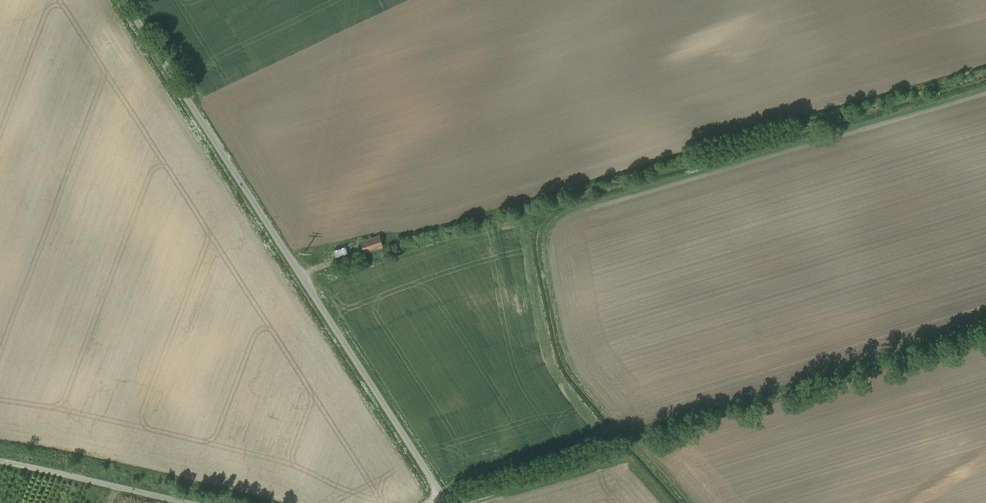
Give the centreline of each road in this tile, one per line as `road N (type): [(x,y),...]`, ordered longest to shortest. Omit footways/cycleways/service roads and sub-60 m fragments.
road 1 (unclassified): [(124,0),(440,496)]
road 2 (track): [(626,430),(463,479),(440,496)]

